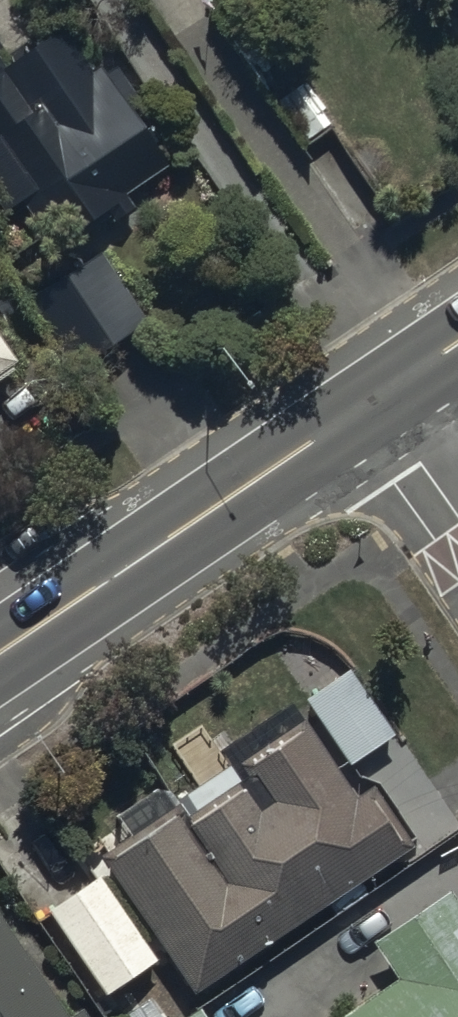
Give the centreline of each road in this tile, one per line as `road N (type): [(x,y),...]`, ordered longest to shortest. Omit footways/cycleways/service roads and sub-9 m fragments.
road 1 (secondary): [(0,646),(373,401)]
road 2 (residential): [(373,401),(457,516)]

